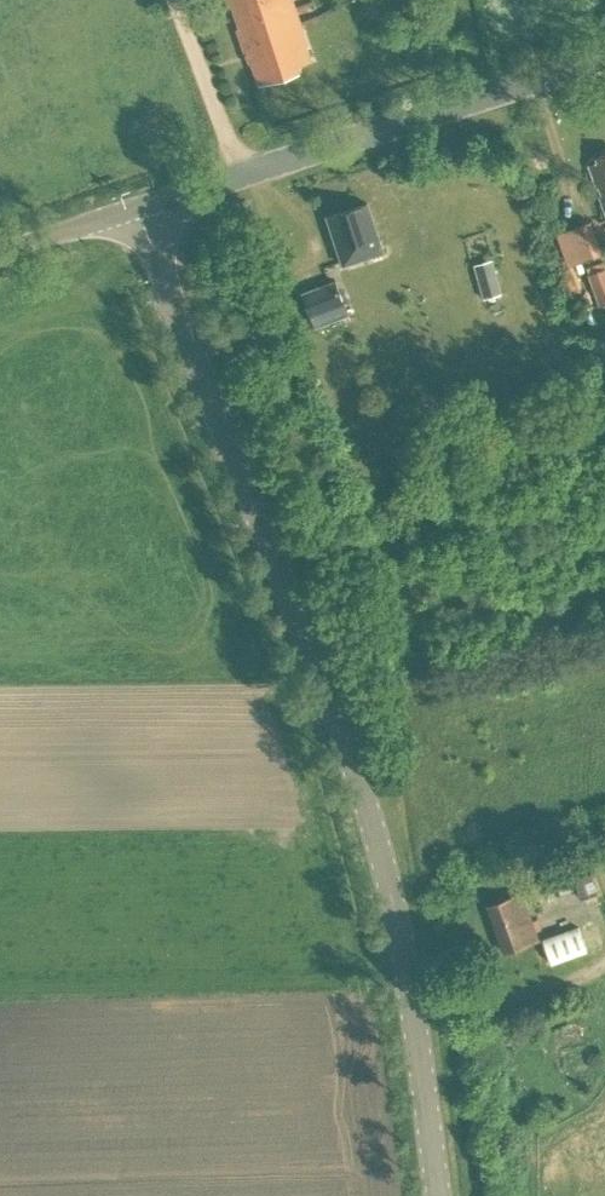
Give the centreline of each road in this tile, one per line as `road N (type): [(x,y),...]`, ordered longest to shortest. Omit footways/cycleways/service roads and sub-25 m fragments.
road 1 (secondary): [(442,1195),(400,923),(344,722),(142,203)]
road 2 (secondary): [(243,169),(604,56)]
road 3 (unclassified): [(243,169),(183,0)]
road 4 (residential): [(0,249),(142,203)]

